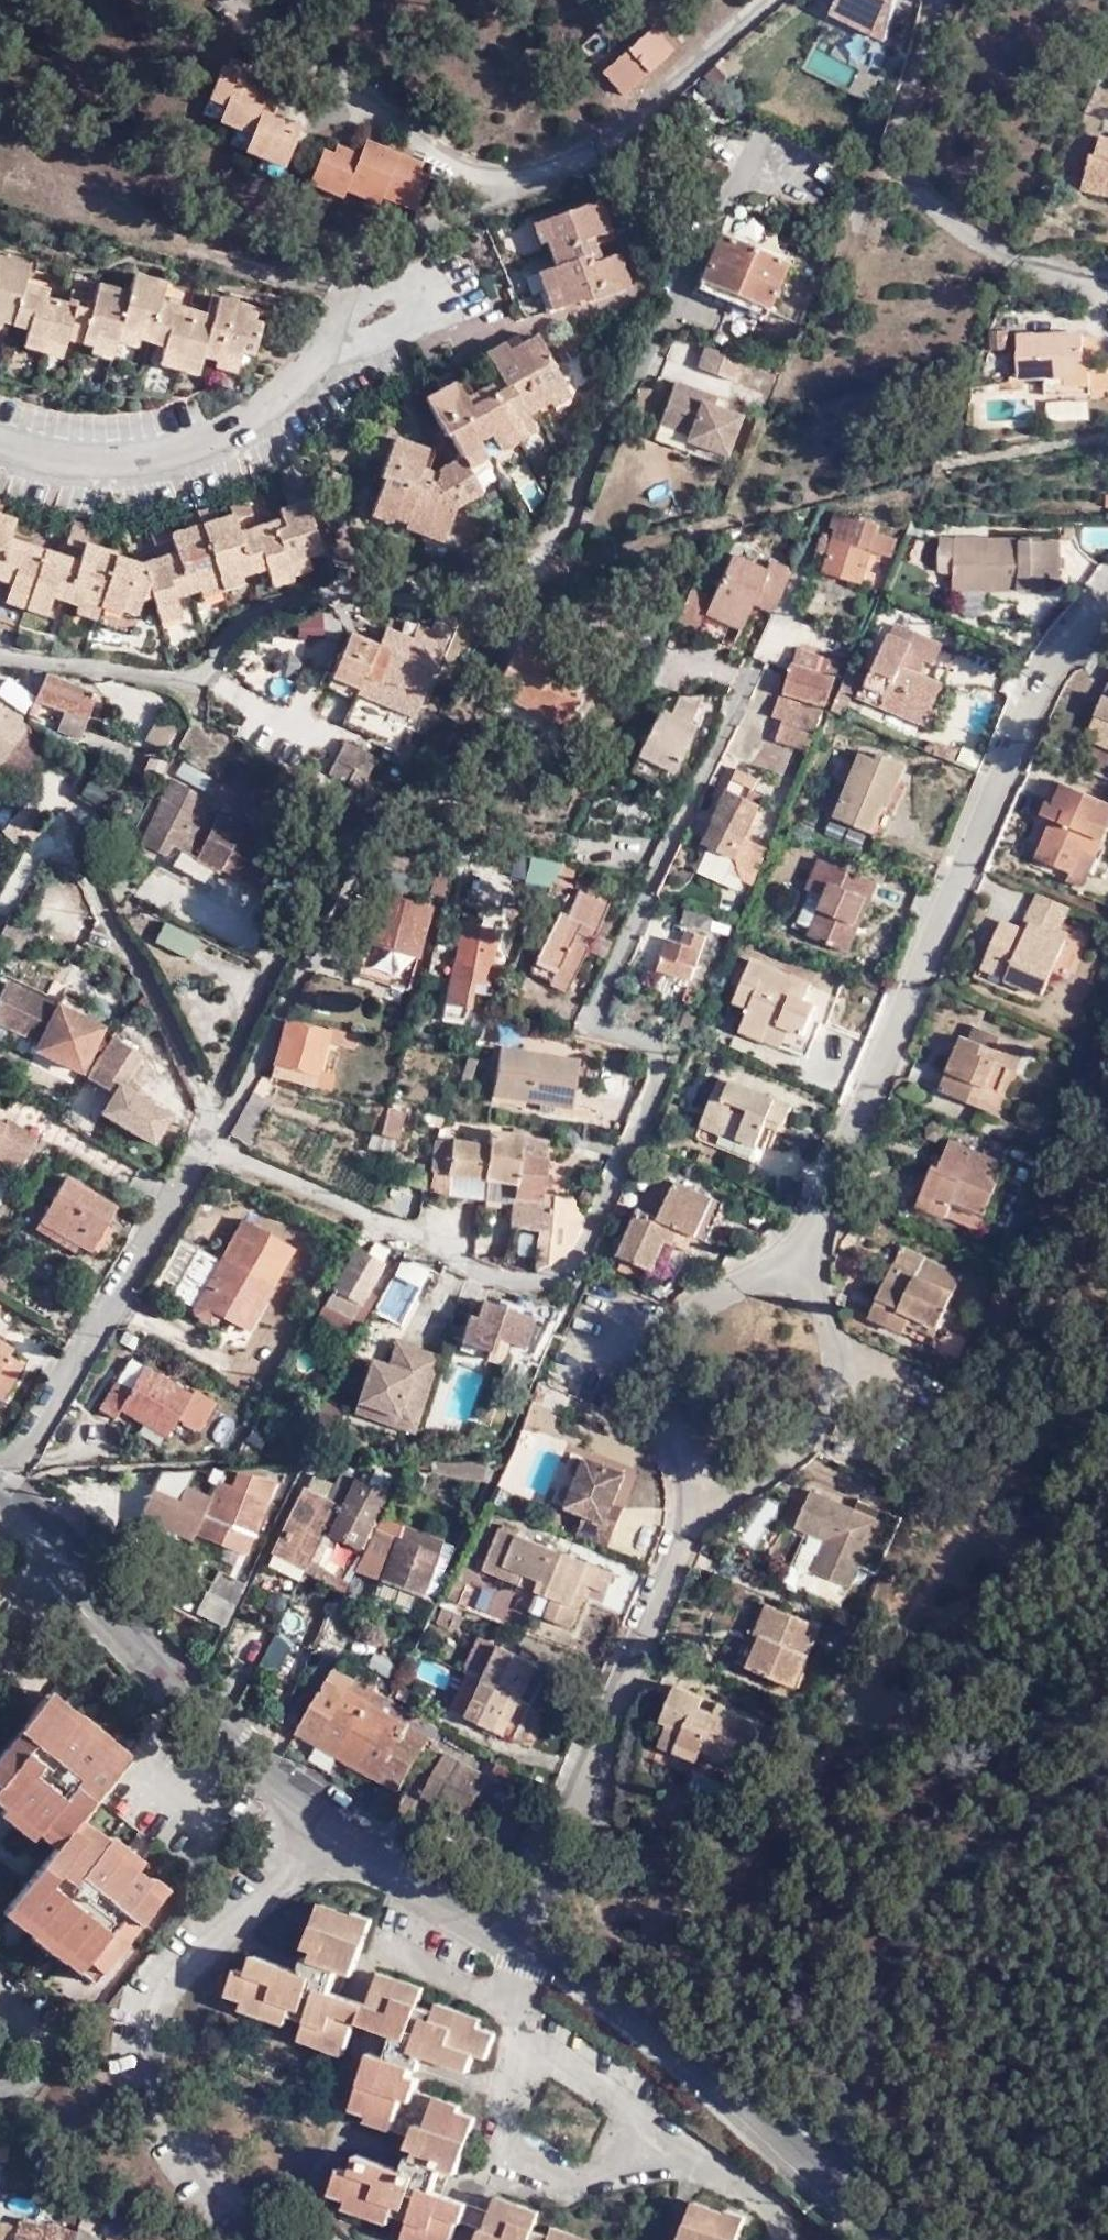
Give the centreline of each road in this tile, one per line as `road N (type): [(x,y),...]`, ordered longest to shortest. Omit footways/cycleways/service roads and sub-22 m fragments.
road 1 (residential): [(207,1140),(497,1278),(558,1269),(580,1241),(658,1080),(646,1052),(593,1037),(583,1015),(739,684),(702,669)]
road 2 (track): [(475,1909),(631,1925),(727,1892),(817,1773),(940,1581),(1107,1381)]
road 3 (residential): [(0,631),(146,672),(219,664),(279,611),(497,557),(558,526),(674,322),(689,275)]
road 4 (residential): [(1107,607),(1065,643),(1014,729),(830,1223)]
road 5 (residential): [(332,1813),(183,1964),(155,2008),(161,2084),(188,2131),(292,2239)]
road 6 (unclassified): [(802,2152),(859,2114),(882,2069),(903,1985),(964,1887),(1107,1785)]
road 7 (residential): [(702,1479),(607,1749),(475,1909)]
road 8 (residential): [(783,2239),(767,2193),(529,2025),(521,1977),(539,1948)]
road 9 (residential): [(1107,280),(999,251),(896,162),(888,133),(930,0)]
road 10 (residential): [(222,1119),(74,829),(53,831),(13,888)]
road 11 (residential): [(0,448),(161,456),(291,420),(356,321)]
road 12 (residential): [(0,1481),(38,1437),(207,1140)]
road 13 (tertiary): [(66,1541),(188,1698),(332,1813)]
road 14 (residential): [(830,1223),(815,1278),(831,1324),(822,1434),(702,1479)]
road 15 (tertiary): [(539,1948),(661,2030),(802,2152)]
road 16 (residential): [(702,1479),(676,1398),(740,1284),(830,1223)]
road 17 (residential): [(222,1119),(312,952)]
road 18 (tertiary): [(332,1813),(475,1909)]
road 19 (residential): [(356,321),(364,266),(443,217)]
road 20 (tertiary): [(802,2152),(899,2239)]

